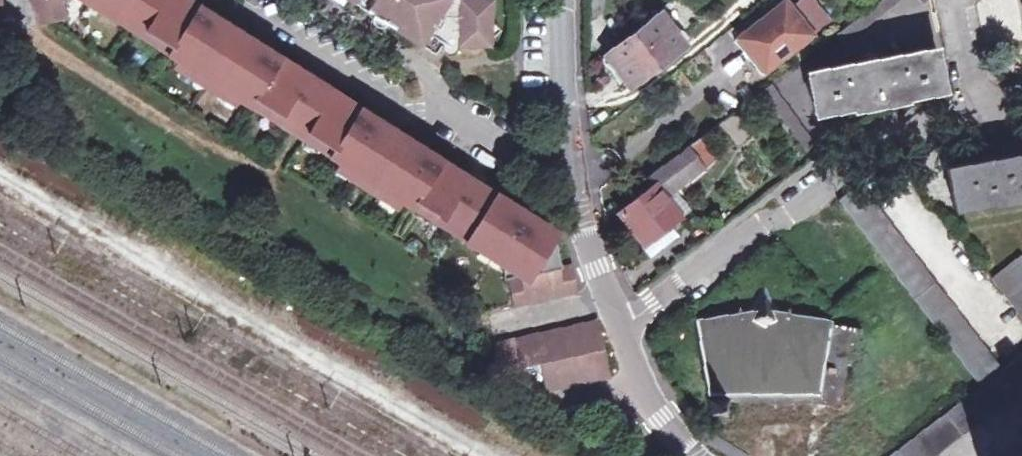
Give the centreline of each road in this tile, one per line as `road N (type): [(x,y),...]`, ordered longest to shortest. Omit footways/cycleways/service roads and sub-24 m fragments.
road 1 (residential): [(1021,99),(912,121),(622,325)]
road 2 (tertiary): [(622,325),(570,113),(569,0)]
road 3 (tertiary): [(697,455),(642,395),(622,325)]

